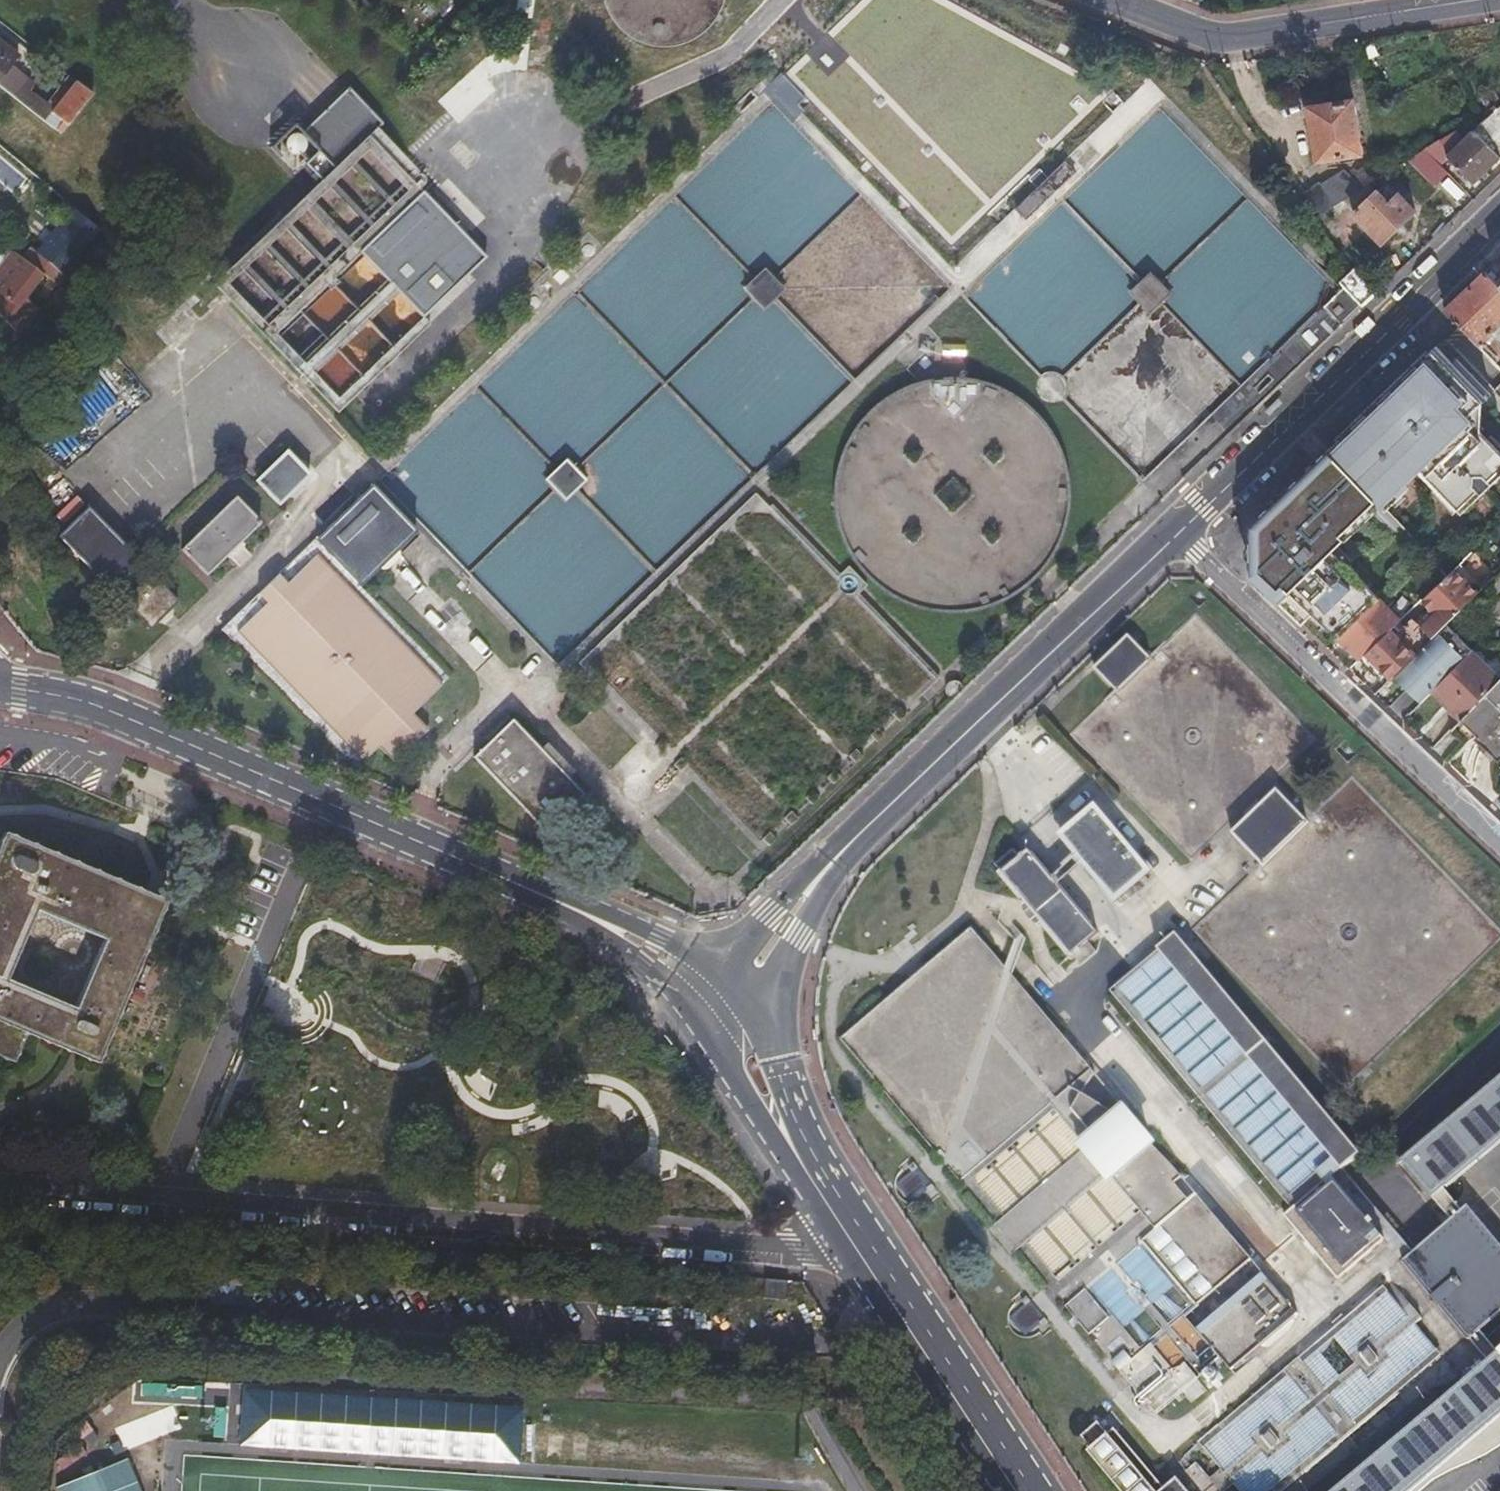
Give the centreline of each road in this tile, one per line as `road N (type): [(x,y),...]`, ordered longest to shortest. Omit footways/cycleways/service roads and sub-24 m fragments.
road 1 (residential): [(0,1190),(821,1249),(850,1234)]
road 2 (primary): [(554,899),(85,701),(0,685)]
road 3 (secondary): [(1175,536),(1499,224)]
road 4 (residential): [(1175,536),(1499,841)]
road 5 (secondary): [(862,832),(1175,536)]
road 6 (residential): [(1118,0),(1221,37),(1464,0)]
road 7 (primary): [(1026,1490),(850,1234)]
road 8 (secondary): [(742,998),(772,979),(862,832)]
road 9 (secondary): [(862,832),(716,964)]
road 10 (primary): [(554,899),(698,1018)]
road 11 (primary): [(716,964),(554,899)]
road 12 (primary): [(698,1018),(745,1094),(800,1151)]
road 13 (primary): [(800,1151),(783,1057),(742,998)]

